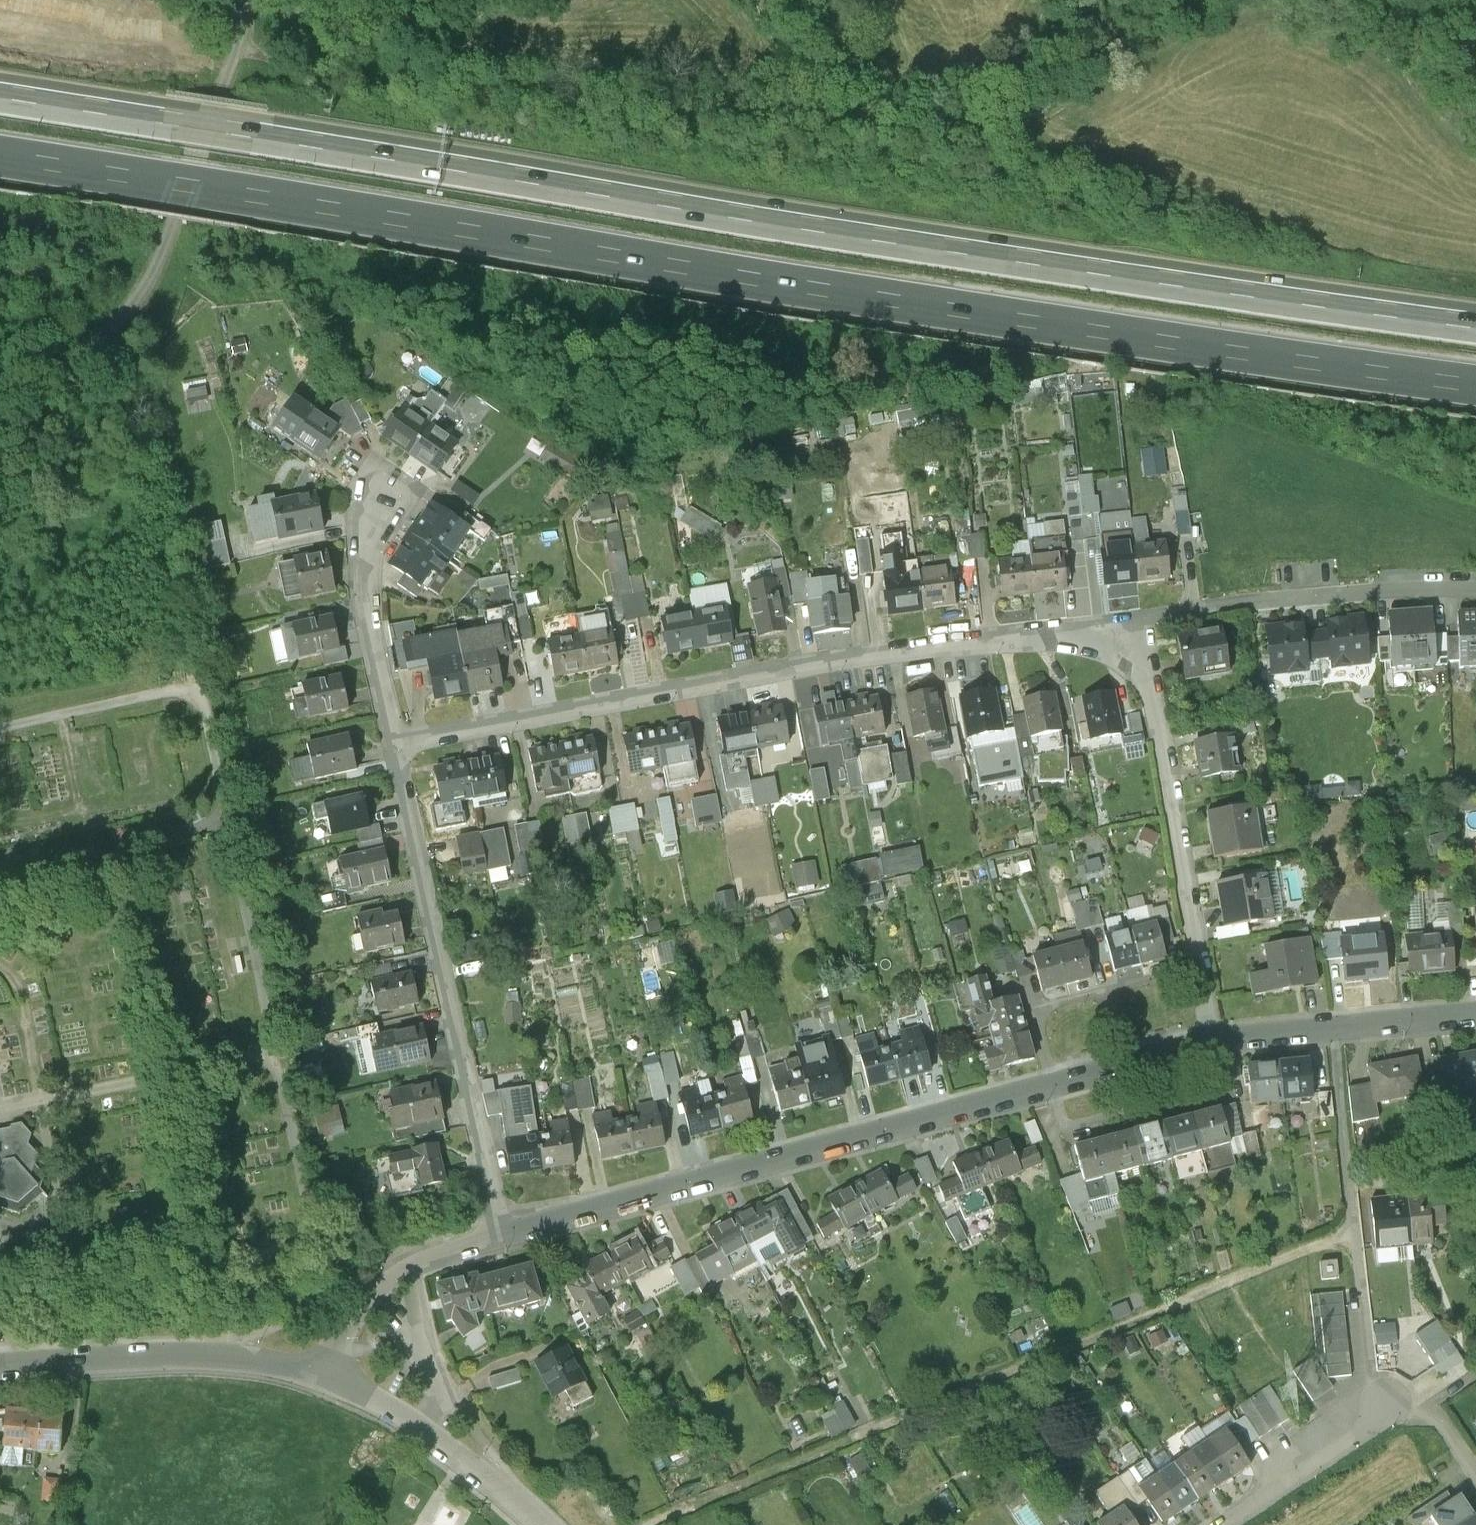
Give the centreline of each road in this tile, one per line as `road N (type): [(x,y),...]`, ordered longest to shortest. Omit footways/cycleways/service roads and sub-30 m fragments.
road 1 (motorway): [(1475,333),(0,99)]
road 2 (motorway): [(0,154),(1475,381)]
road 3 (track): [(237,55),(382,79),(739,81),(937,123),(1016,124),(1233,0)]
road 4 (residential): [(1127,654),(1045,639),(811,667),(394,746)]
road 5 (residential): [(1214,1040),(502,1236)]
road 6 (residential): [(502,1236),(394,746)]
road 7 (track): [(237,55),(159,260),(122,321),(0,391)]
road 8 (residential): [(1214,1040),(1160,737),(1144,676),(1127,654)]
road 9 (residential): [(1475,592),(1243,604),(1152,618),(1127,654)]
road 10 (residential): [(326,1379),(212,1358),(0,1369)]
road 11 (residential): [(1475,1016),(1214,1040)]
road 12 (residential): [(541,1524),(394,1409),(326,1379)]
road 13 (residential): [(394,746),(367,567),(370,526),(384,500)]
road 14 (residential): [(502,1236),(408,1270),(364,1304),(326,1379)]
road 15 (track): [(1268,0),(1413,64),(1475,64)]
road 16 (residential): [(1226,1524),(1365,1432),(1387,1401)]

